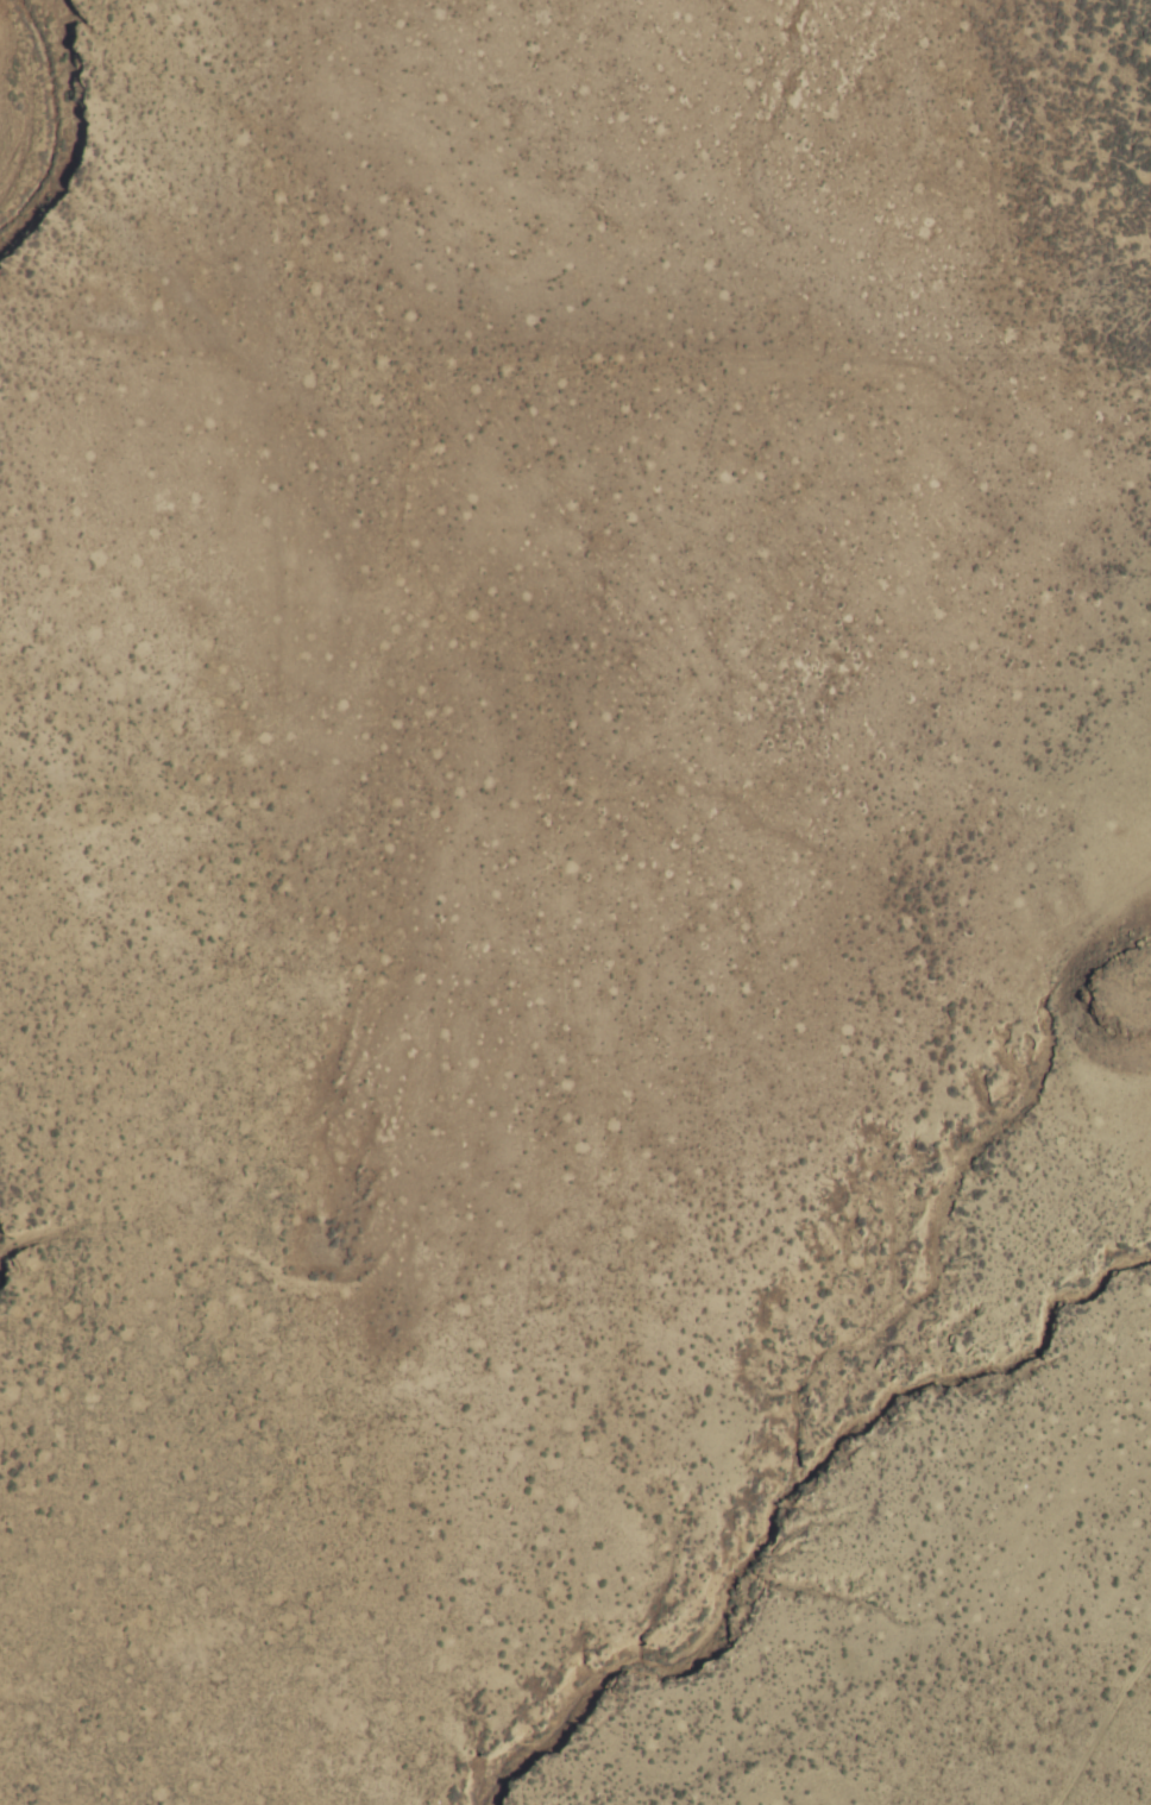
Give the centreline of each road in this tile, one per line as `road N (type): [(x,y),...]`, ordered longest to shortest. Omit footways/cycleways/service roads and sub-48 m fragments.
road 1 (track): [(1150,1654),(1056,1804)]

